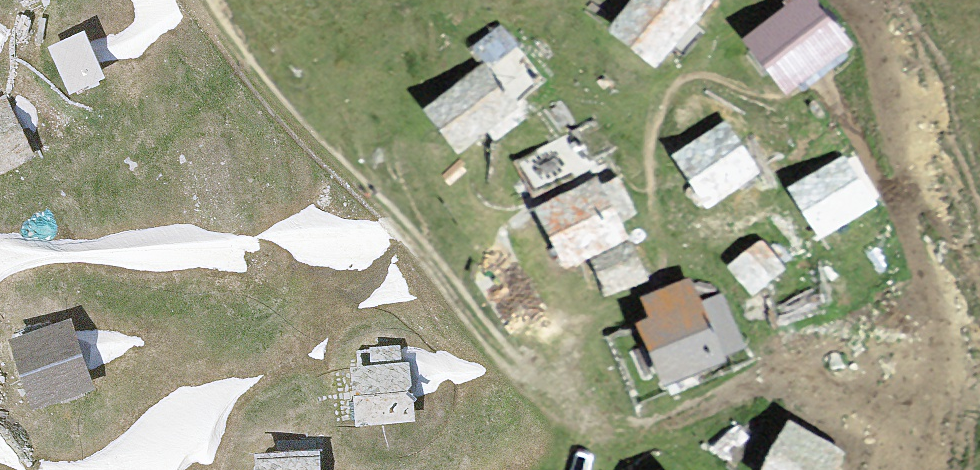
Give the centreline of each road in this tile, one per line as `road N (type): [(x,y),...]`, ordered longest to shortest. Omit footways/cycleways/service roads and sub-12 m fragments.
road 1 (track): [(205,0),(505,361),(640,406),(767,384)]

